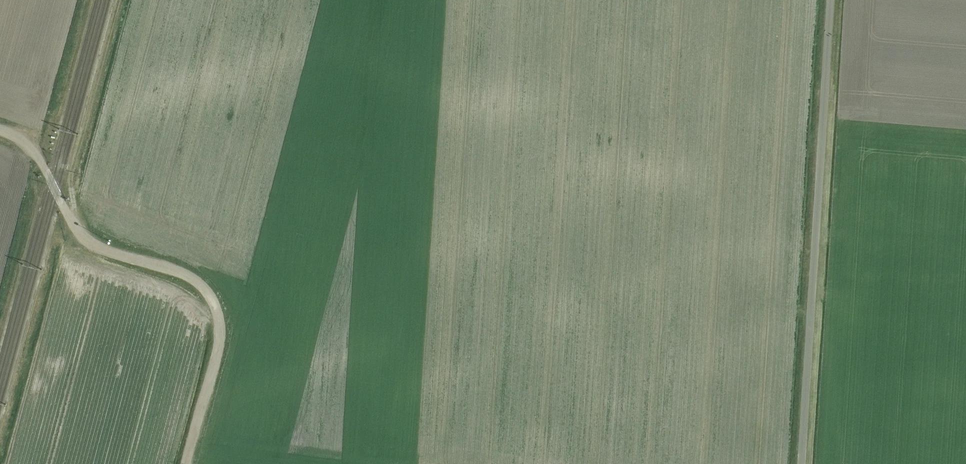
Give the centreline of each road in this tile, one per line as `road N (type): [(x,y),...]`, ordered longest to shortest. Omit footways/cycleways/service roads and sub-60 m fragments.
road 1 (unclassified): [(802,463),(831,0)]
road 2 (unclassified): [(0,131),(39,158),(86,239),(174,269),(209,294),(221,336),(187,463)]
road 3 (track): [(80,232),(72,172),(120,0)]

